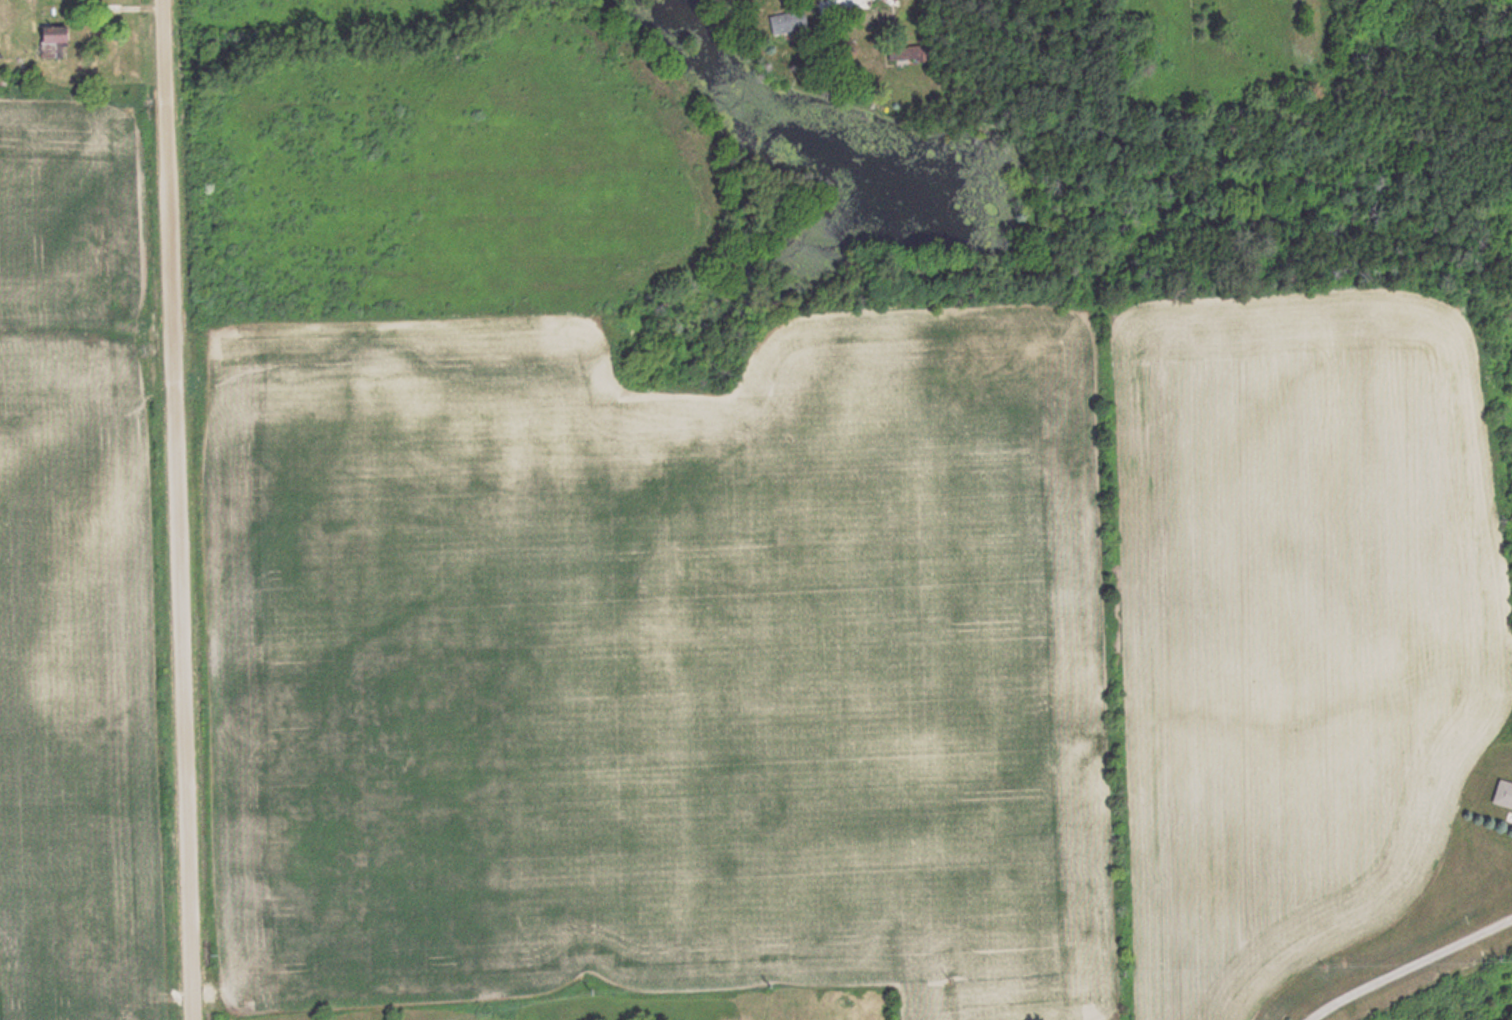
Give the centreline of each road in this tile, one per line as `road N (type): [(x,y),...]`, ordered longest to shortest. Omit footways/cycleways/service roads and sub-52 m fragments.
road 1 (residential): [(184,1019),(155,0)]

